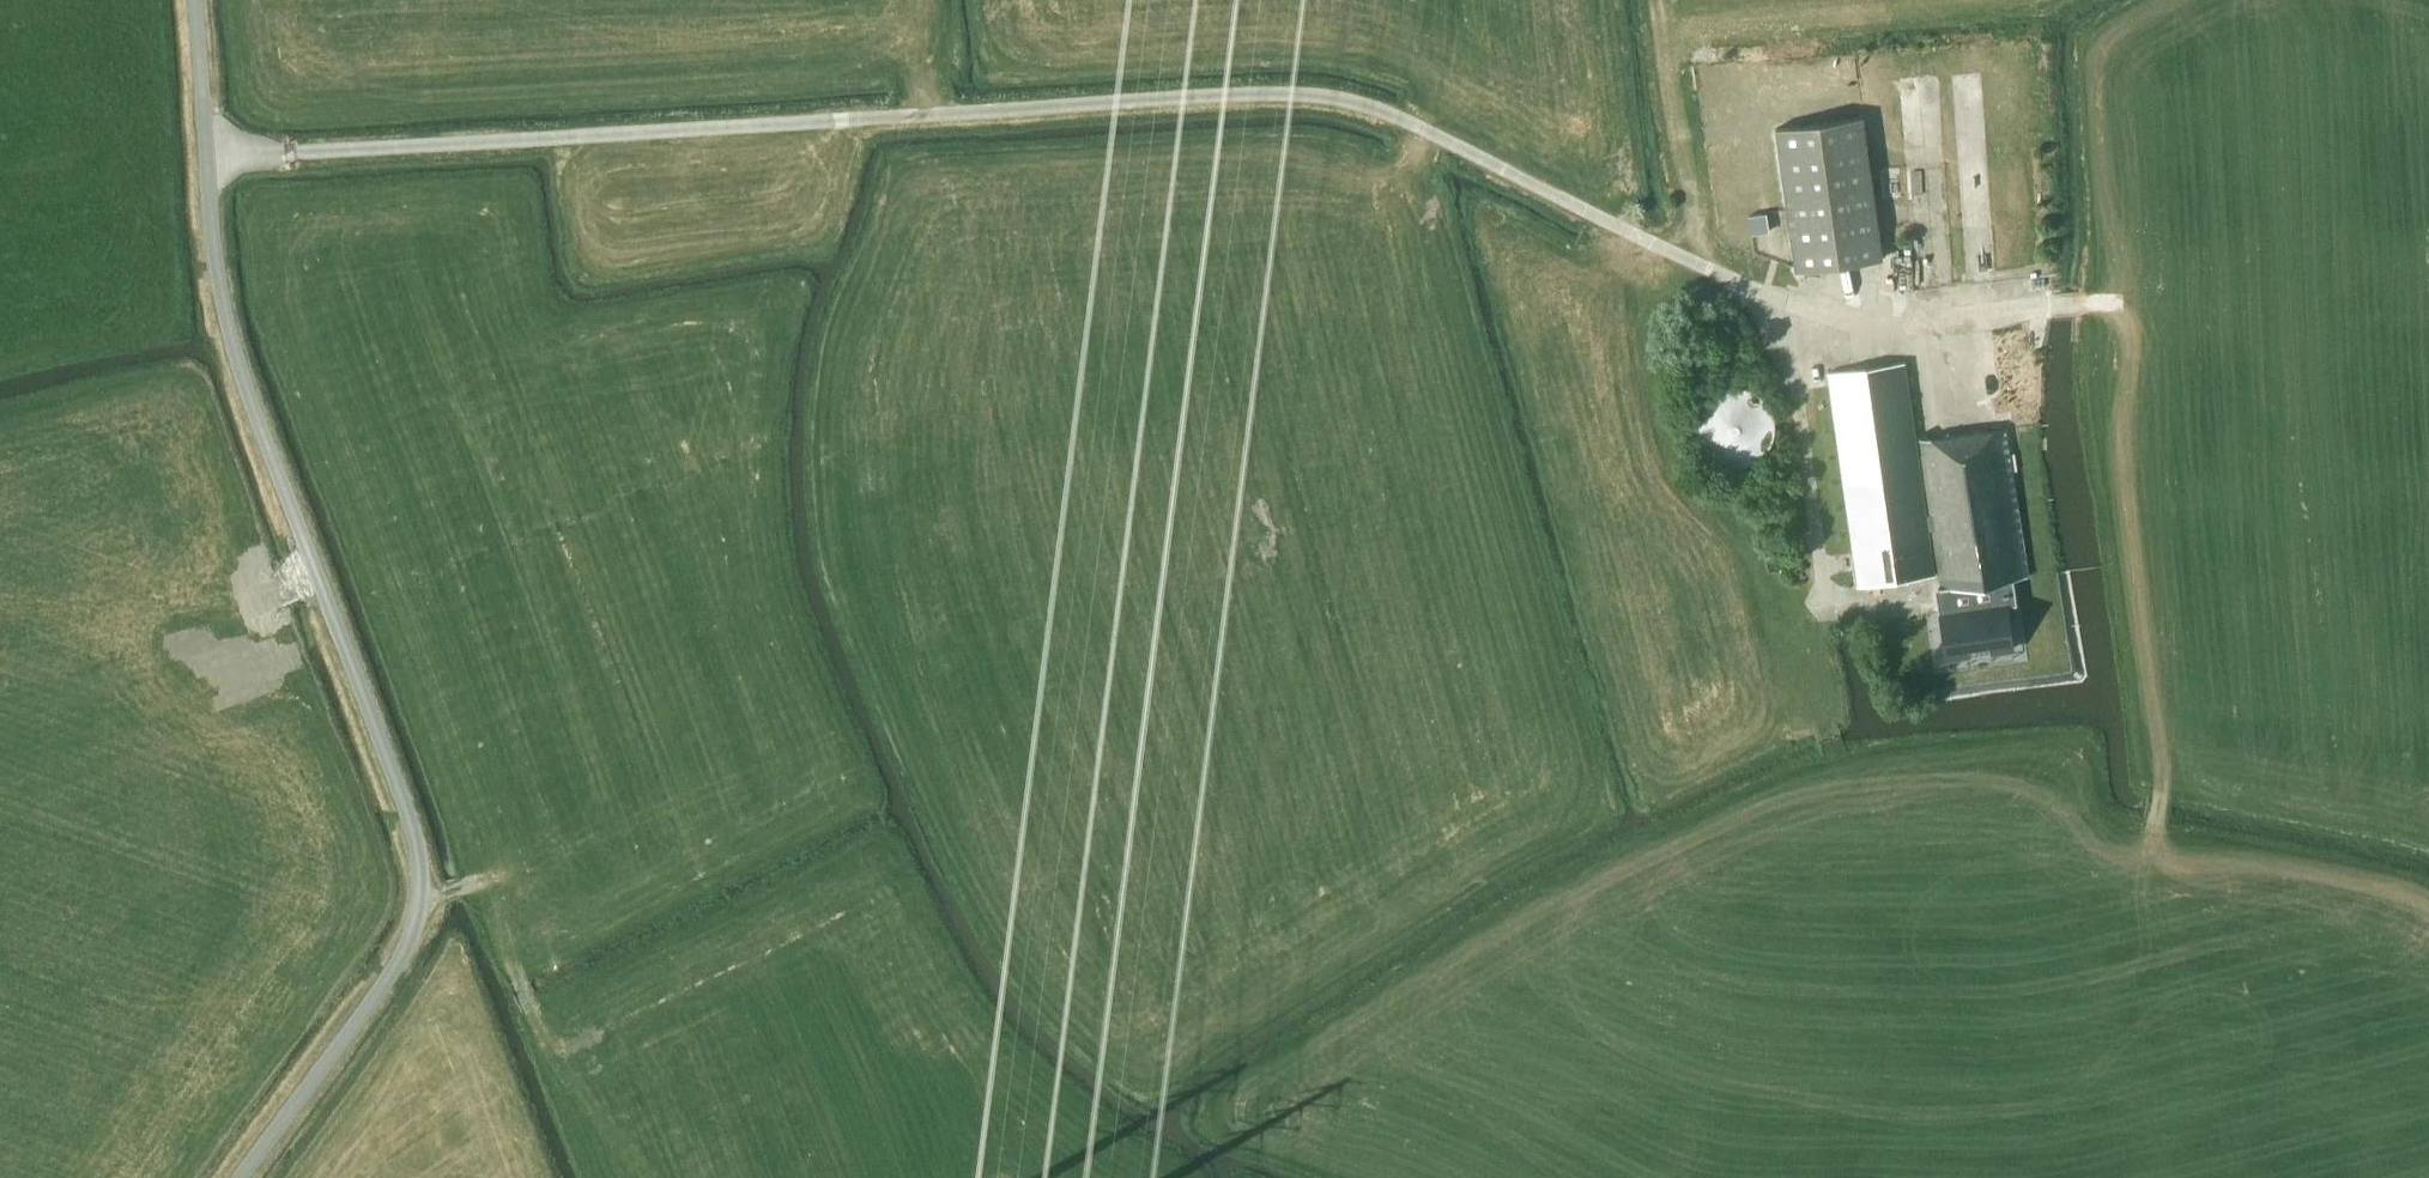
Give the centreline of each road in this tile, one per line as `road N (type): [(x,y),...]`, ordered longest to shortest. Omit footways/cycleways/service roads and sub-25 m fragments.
road 1 (unclassified): [(242,1177),(375,998),(418,908),(398,794),(228,348),(212,273),(193,0)]

